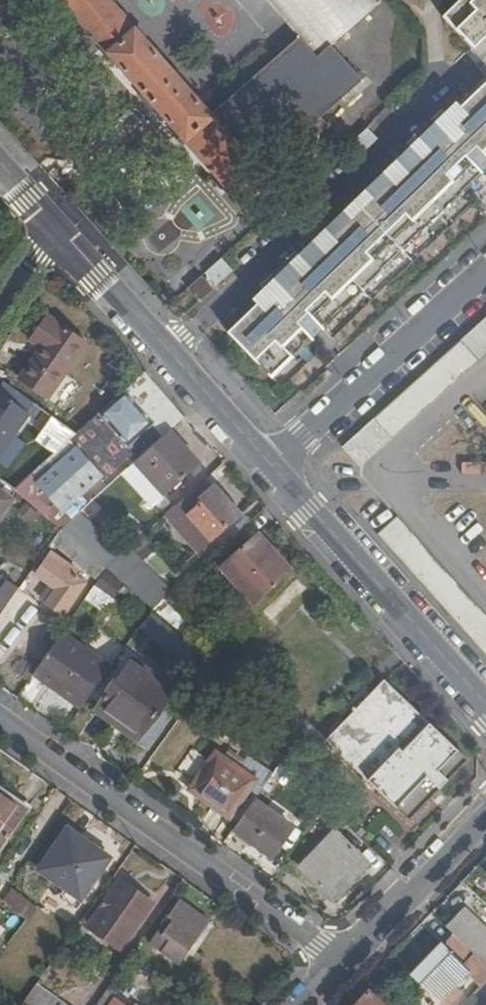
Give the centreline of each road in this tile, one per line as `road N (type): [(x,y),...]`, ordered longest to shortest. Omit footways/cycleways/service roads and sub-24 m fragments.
road 1 (residential): [(0,718),(338,958)]
road 2 (residential): [(485,712),(270,469)]
road 3 (residential): [(270,469),(53,230)]
road 4 (residential): [(270,469),(485,272)]
road 5 (residential): [(338,958),(485,813)]

